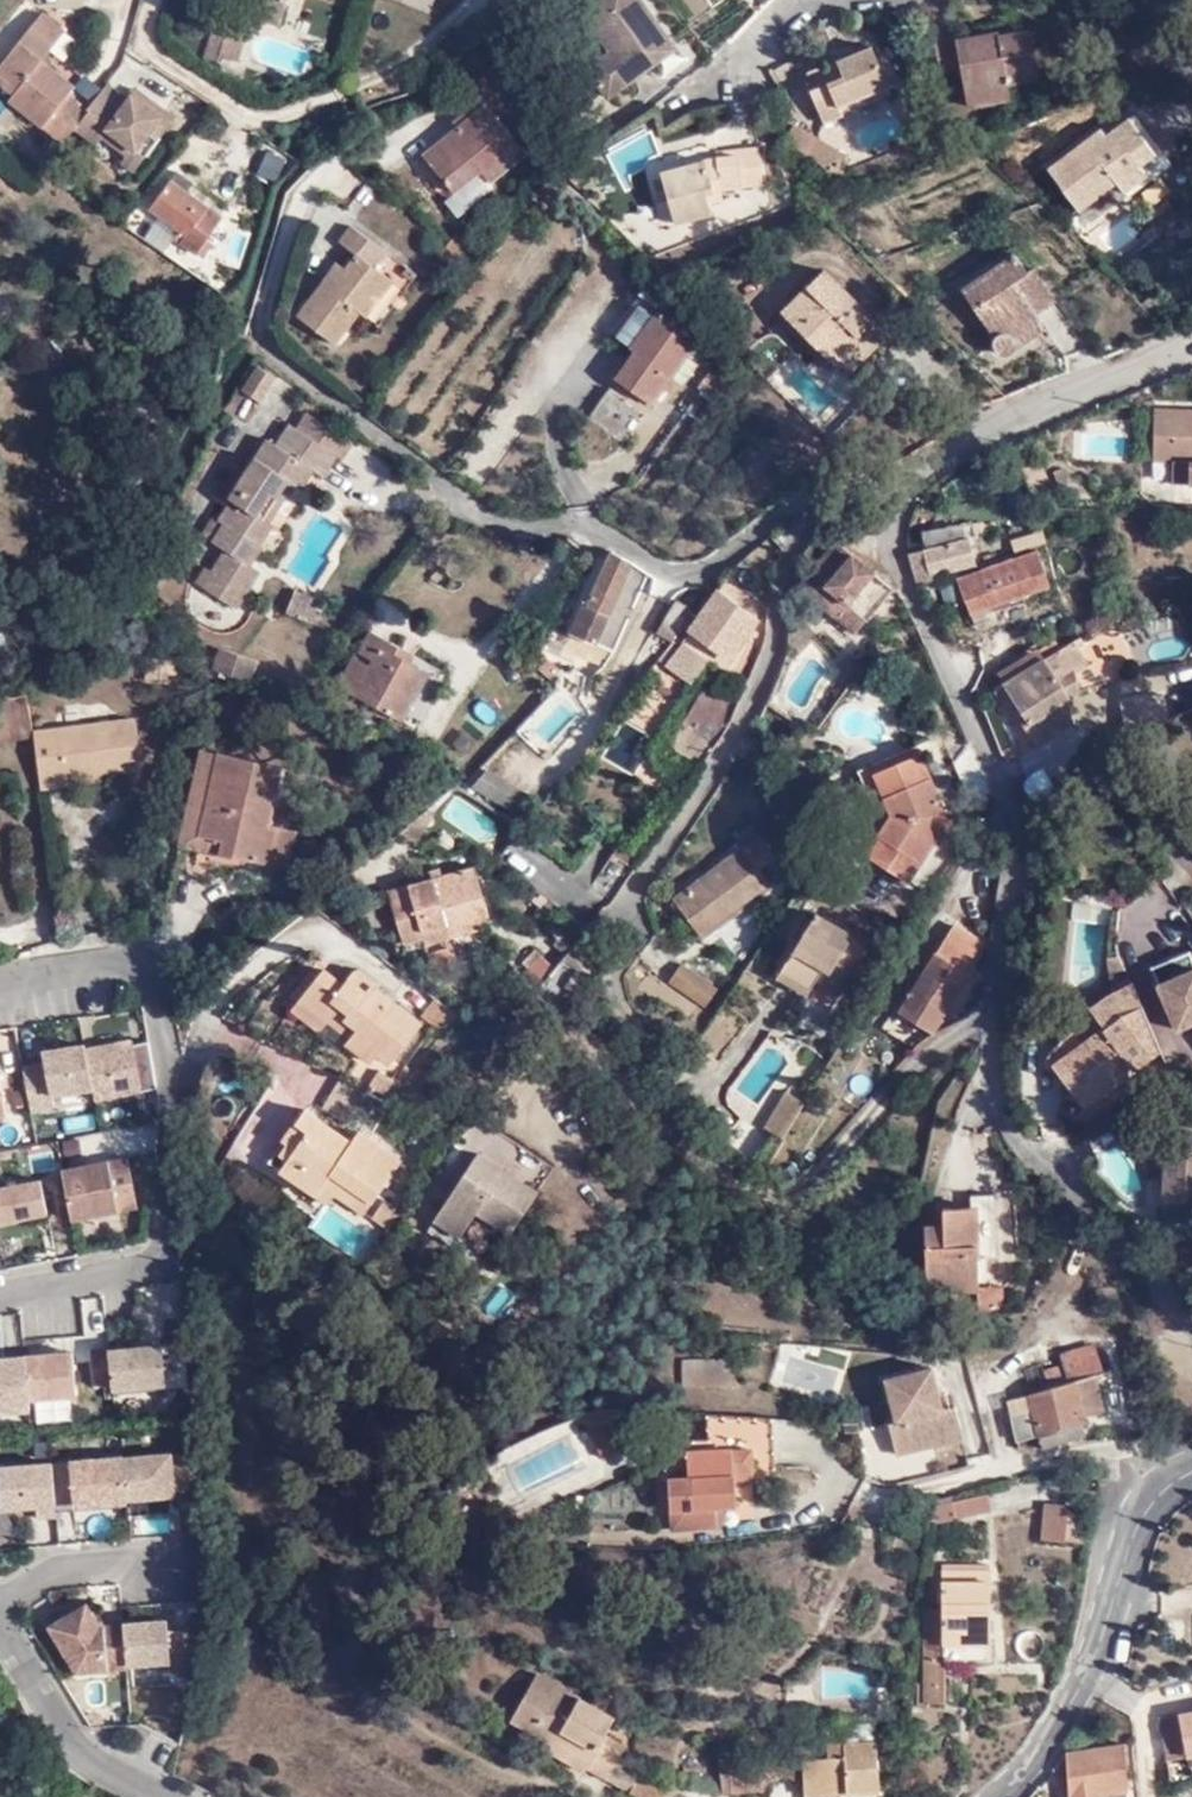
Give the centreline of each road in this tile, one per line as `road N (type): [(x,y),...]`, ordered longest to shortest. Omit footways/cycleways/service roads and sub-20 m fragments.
road 1 (unclassified): [(1191,347),(898,478),(879,525),(902,595),(1011,822),(988,980),(1001,1121),(1107,1220),(1191,1330)]
road 2 (residential): [(0,1296),(149,1263),(172,1234),(184,1189),(153,964),(124,957),(0,982)]
road 3 (tertiary): [(1004,1796),(1084,1687),(1141,1522),(1161,1493),(1191,1473)]
road 4 (residential): [(163,1796),(90,1762),(0,1617)]
road 5 (residential): [(0,1602),(43,1575),(203,1559)]

